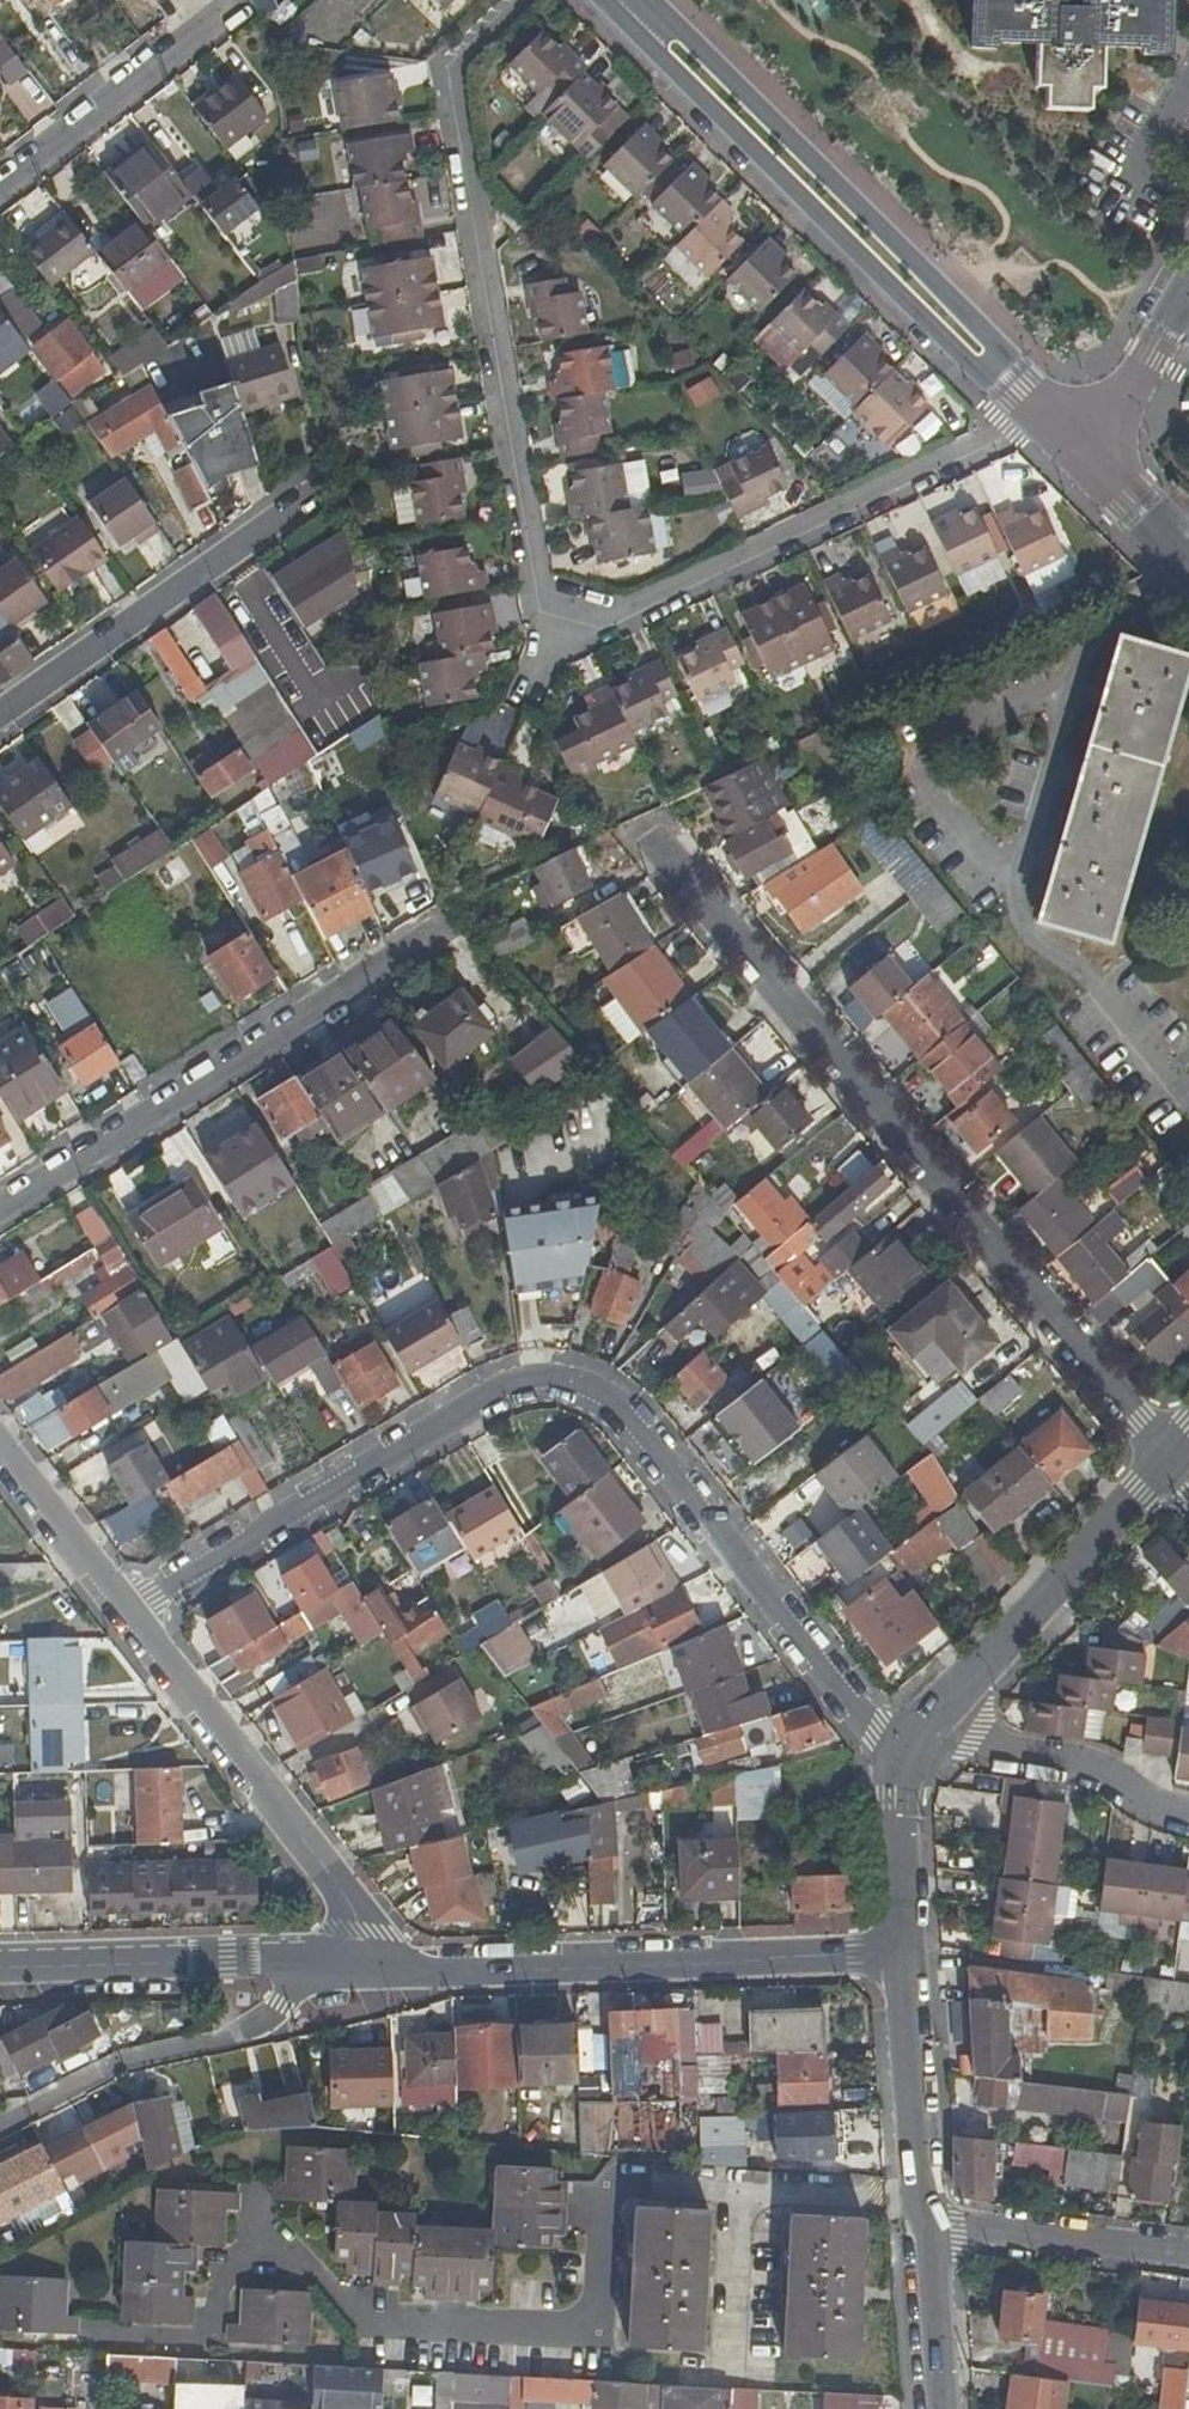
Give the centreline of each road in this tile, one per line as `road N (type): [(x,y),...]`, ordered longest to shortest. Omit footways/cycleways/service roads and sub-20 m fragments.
road 1 (residential): [(902,1750),(617,1407),(591,1389),(543,1383),(502,1391),(122,1605)]
road 2 (residential): [(742,2191),(631,2189),(612,2204),(599,2315),(574,2328),(376,2327),(293,2254),(259,2247),(232,2257),(211,2335),(94,2333)]
road 3 (residential): [(1169,1458),(658,854)]
road 4 (residential): [(604,0),(964,358),(1004,376)]
road 5 (residential): [(451,930),(0,1207)]
road 6 (residential): [(1004,376),(984,336),(643,0)]
road 7 (tertiary): [(385,1965),(907,1954)]
road 8 (residential): [(385,1965),(374,1933),(122,1605)]
road 9 (tertiary): [(912,1739),(1169,1458)]
road 10 (residential): [(0,714),(311,496)]
road 11 (residential): [(0,2126),(119,2066),(237,2043),(326,1966)]
road 12 (tertiary): [(0,1974),(326,1966)]
road 13 (residential): [(1188,1818),(1156,1814),(1083,1766),(912,1739)]
road 14 (residential): [(217,21),(0,187)]
road 15 (residential): [(921,2222),(1188,2254)]
road 16 (tertiary): [(918,2195),(907,1954)]
road 17 (tertiary): [(907,1954),(902,1750)]
road 18 (tertiary): [(1188,286),(1088,457)]
road 19 (residential): [(122,1605),(0,1449)]
road 20 (tertiary): [(933,2408),(921,2222)]
road 21 (residential): [(742,2191),(729,2371)]
road 22 (residential): [(918,2195),(742,2191)]
road 23 (tertiary): [(1188,563),(1088,457)]

